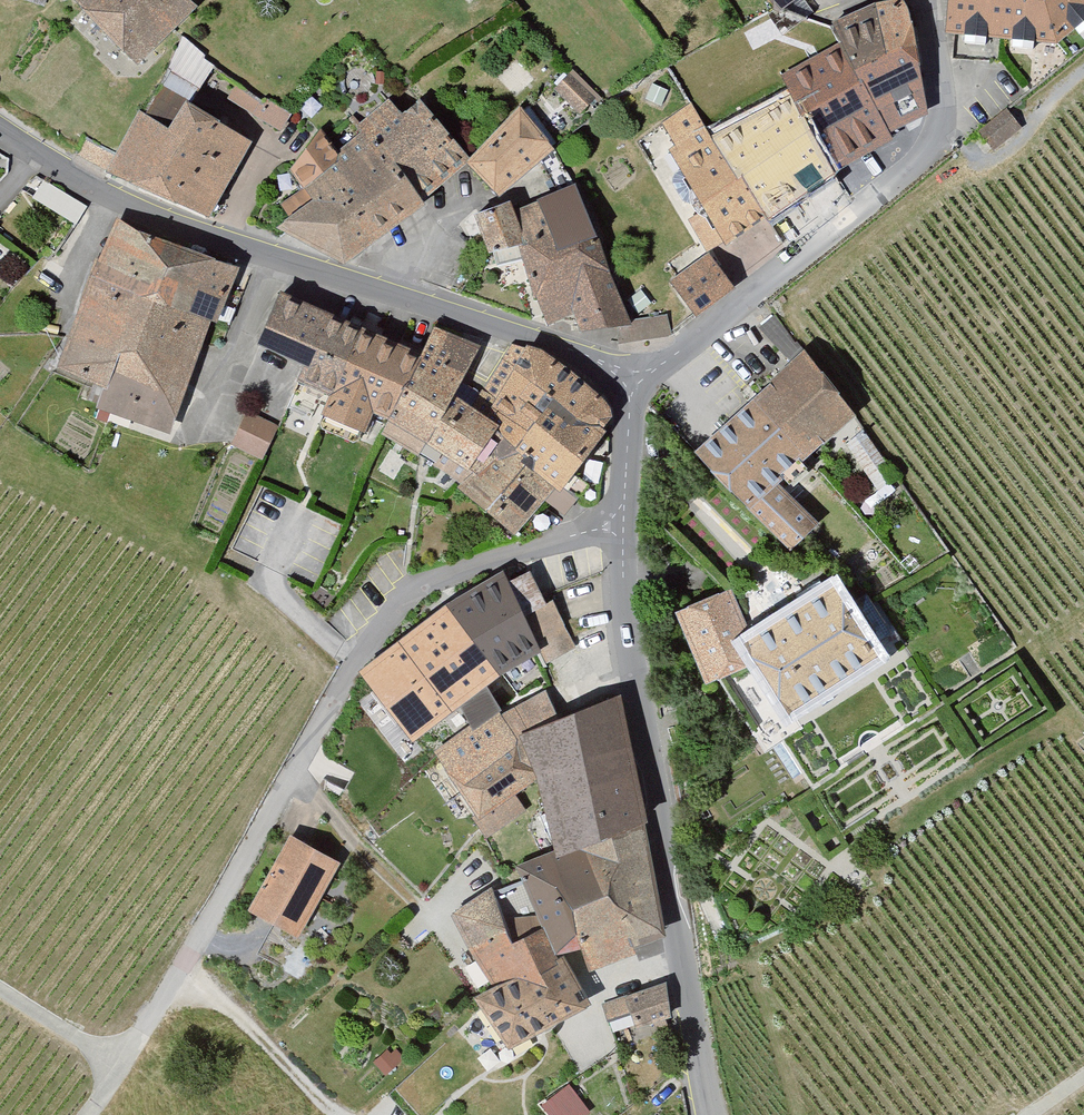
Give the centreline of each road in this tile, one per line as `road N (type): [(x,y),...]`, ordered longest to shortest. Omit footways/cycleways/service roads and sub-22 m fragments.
road 1 (track): [(80,1114),(357,649),(450,569),(619,519)]
road 2 (unclassified): [(714,1114),(624,594),(619,519),(633,381)]
road 3 (unclassified): [(633,381),(589,354),(122,214),(0,135)]
road 4 (residential): [(633,381),(927,151),(945,106),(930,0)]
road 5 (track): [(118,1062),(0,985)]
road 6 (track): [(1083,72),(1056,93),(1025,136),(990,159)]

